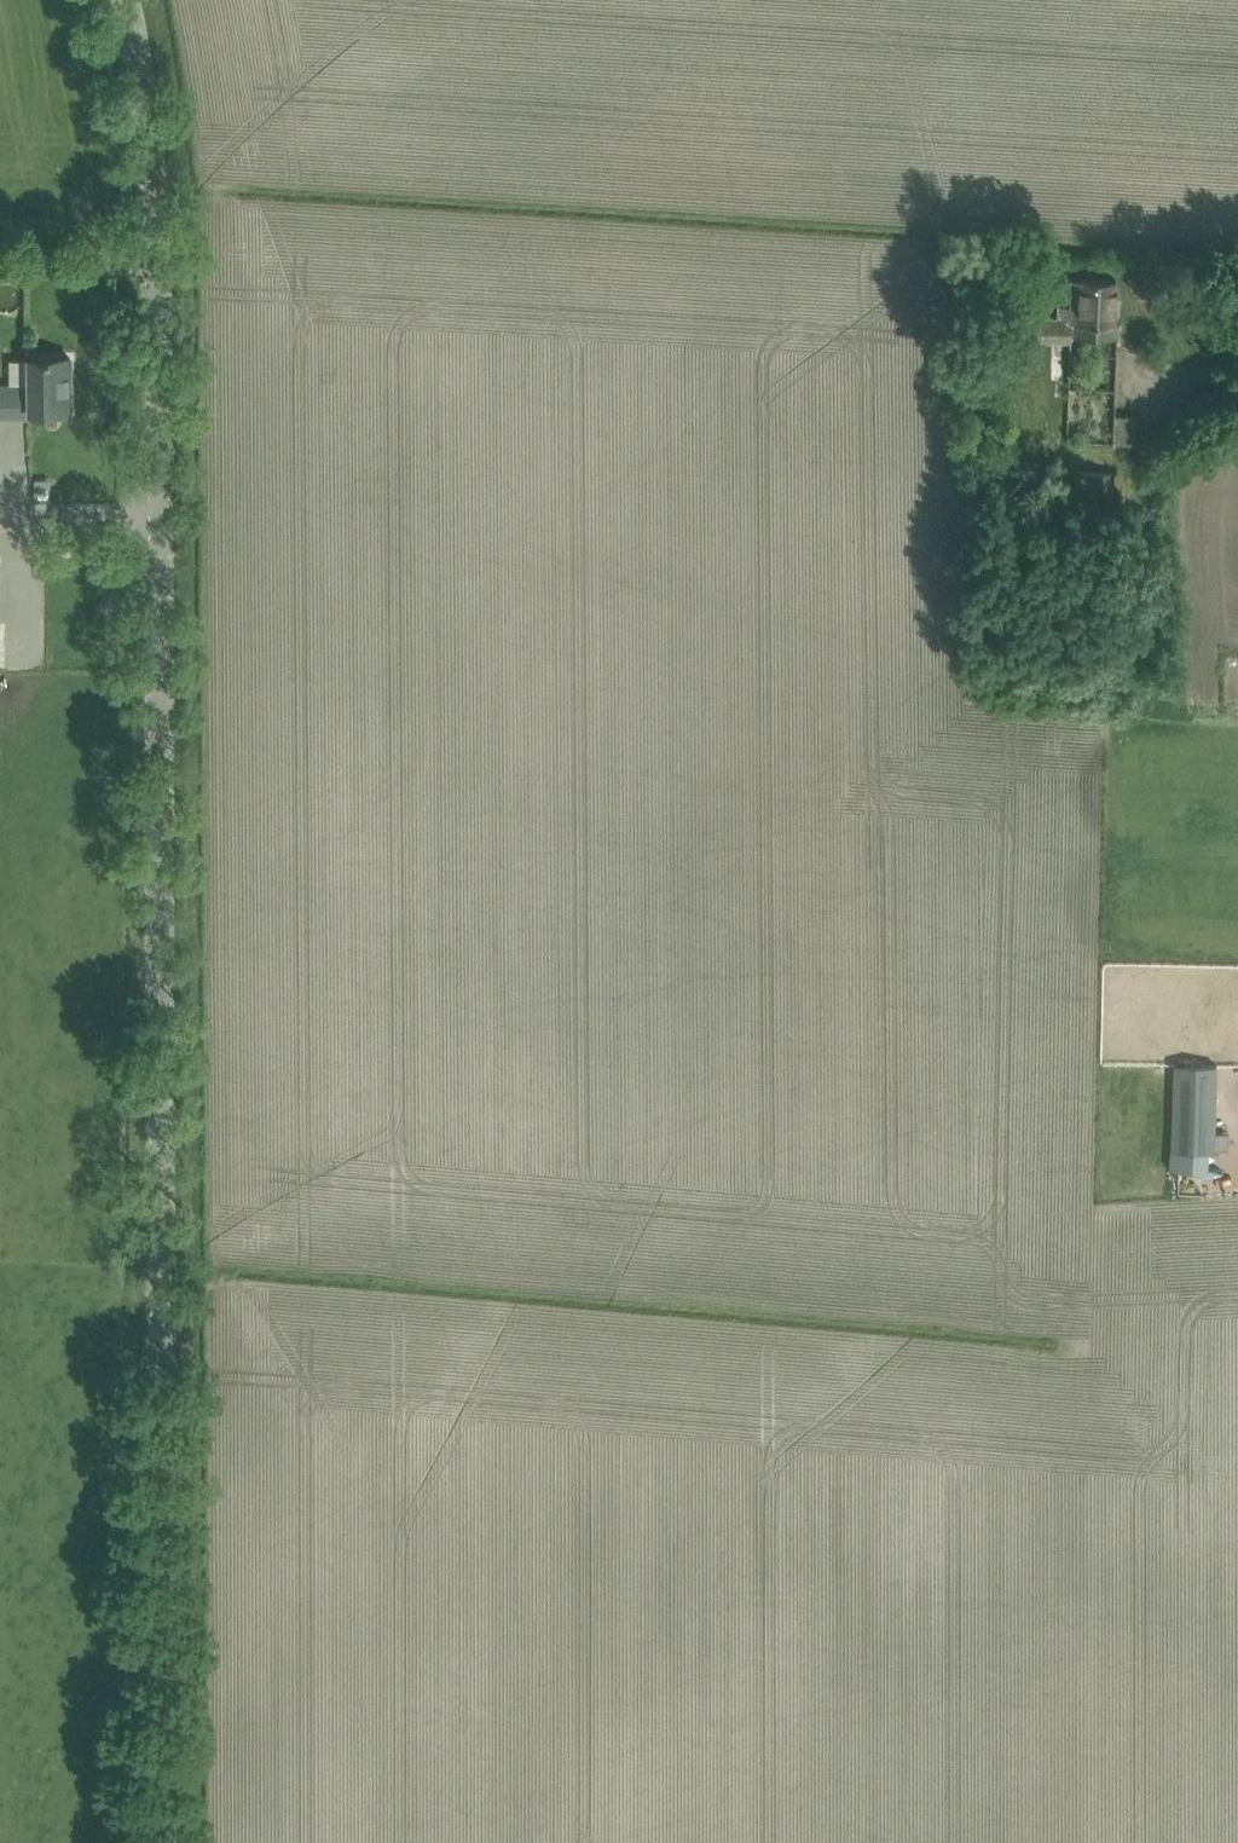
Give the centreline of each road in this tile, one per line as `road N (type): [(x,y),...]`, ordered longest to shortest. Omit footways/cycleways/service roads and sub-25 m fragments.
road 1 (tertiary): [(164,1842),(159,259),(113,0)]

